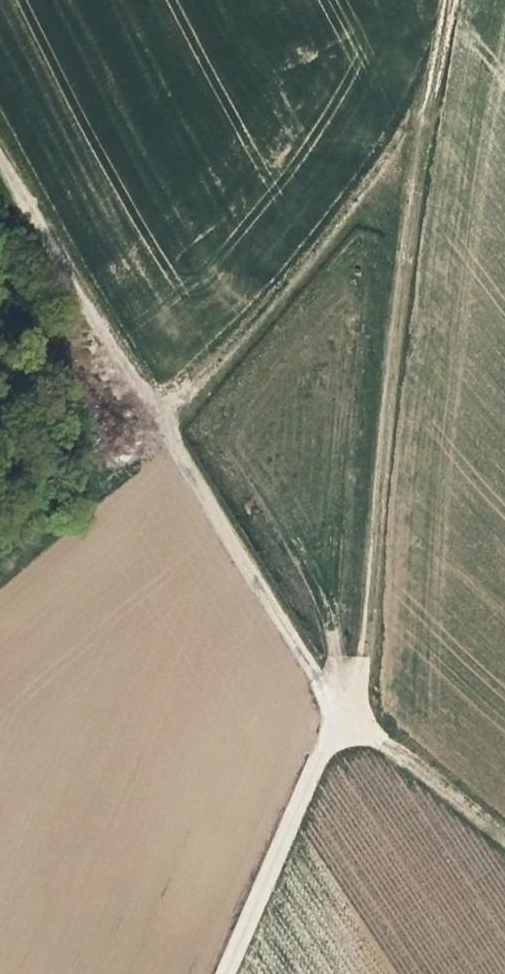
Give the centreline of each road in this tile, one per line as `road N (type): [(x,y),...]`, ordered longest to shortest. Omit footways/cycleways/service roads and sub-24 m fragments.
road 1 (track): [(343,709),(360,643),(427,93),(450,0)]
road 2 (track): [(343,709),(115,358),(0,145)]
road 3 (unclassified): [(226,973),(343,709)]
road 4 (track): [(504,835),(343,709)]

